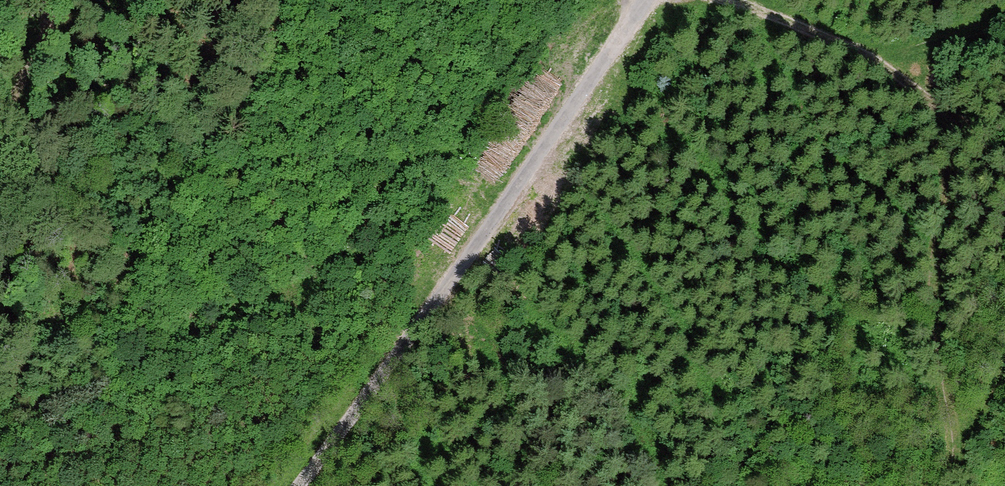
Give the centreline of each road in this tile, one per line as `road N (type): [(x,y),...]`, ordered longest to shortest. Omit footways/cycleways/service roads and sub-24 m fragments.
road 1 (track): [(955,485),(958,448),(934,321),(932,273),(948,177),(939,111),(877,52),(691,0)]
road 2 (track): [(299,485),(640,0)]
road 3 (track): [(39,0),(20,102),(0,159)]
road 4 (track): [(877,52),(1004,16)]

